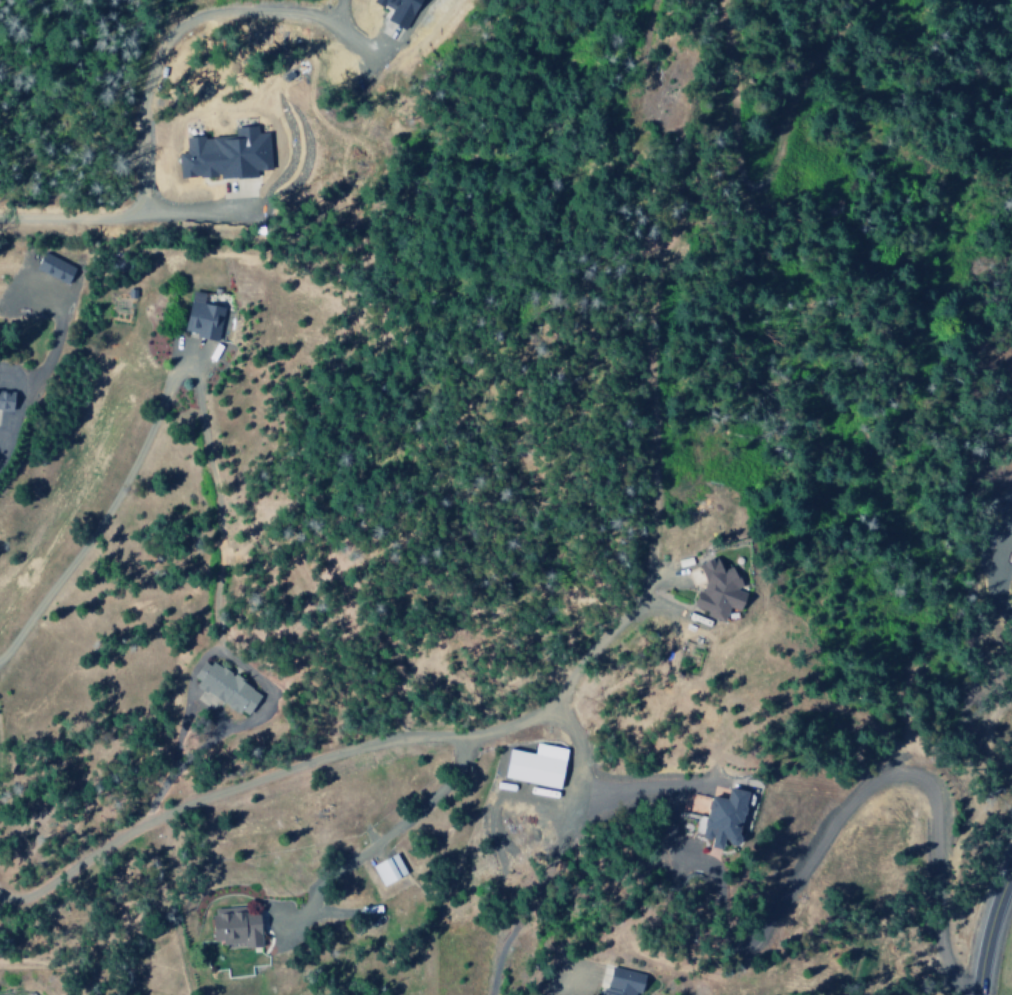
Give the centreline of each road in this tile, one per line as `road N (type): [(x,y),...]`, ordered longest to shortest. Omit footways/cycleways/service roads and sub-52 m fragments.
road 1 (residential): [(0,900),(31,895),(196,800),(360,747),(510,727),(543,707),(607,636),(647,563)]
road 2 (residential): [(968,994),(946,946),(941,828),(919,784),(885,780),(863,794),(742,949),(711,926),(682,879),(669,802)]
road 3 (secondary): [(975,994),(986,929),(1011,860)]

